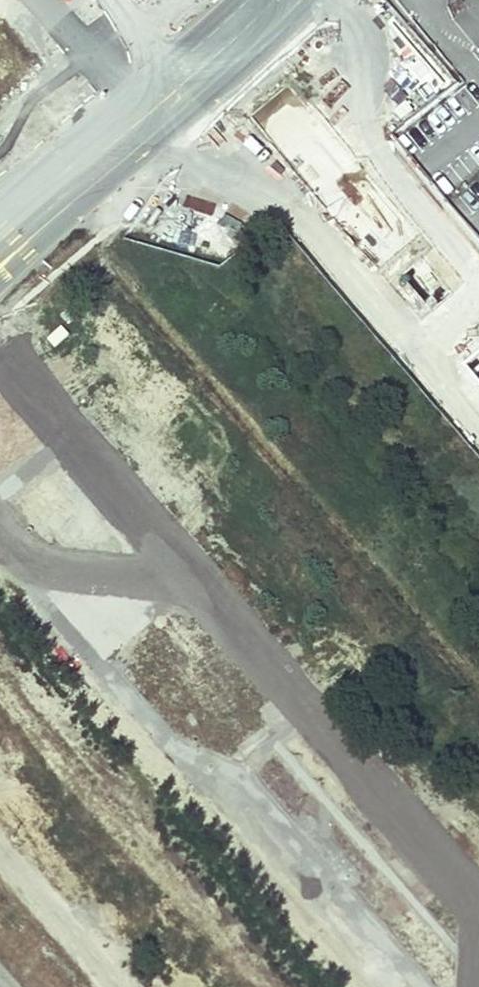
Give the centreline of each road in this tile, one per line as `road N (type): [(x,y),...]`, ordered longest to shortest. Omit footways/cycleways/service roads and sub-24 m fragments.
road 1 (tertiary): [(0,283),(315,0)]
road 2 (tertiary): [(227,0),(0,197)]

